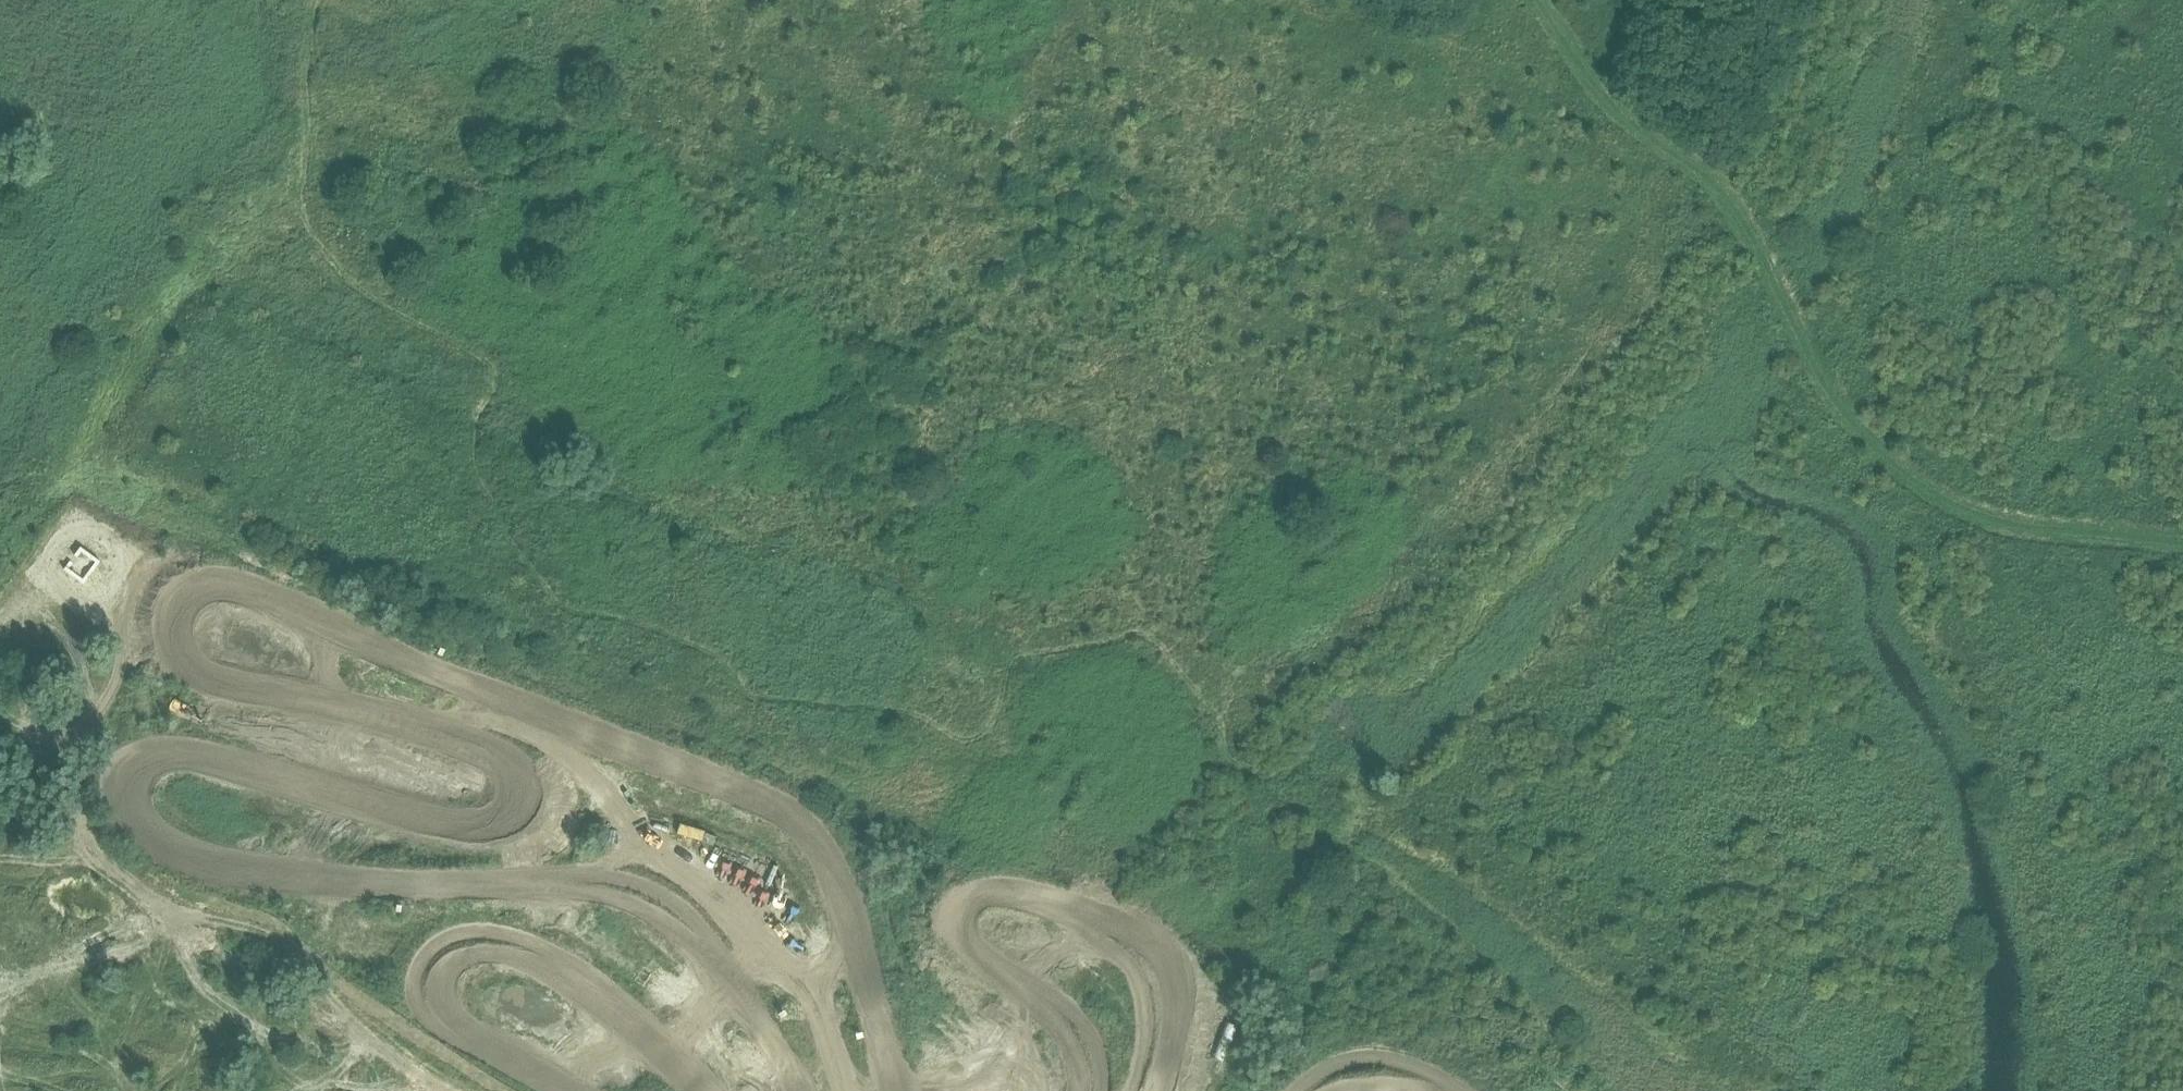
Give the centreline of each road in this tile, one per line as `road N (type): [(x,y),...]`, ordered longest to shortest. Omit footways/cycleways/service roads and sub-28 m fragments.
road 1 (track): [(835,1090),(823,1047),(777,979),(678,859),(603,785),(573,723)]

